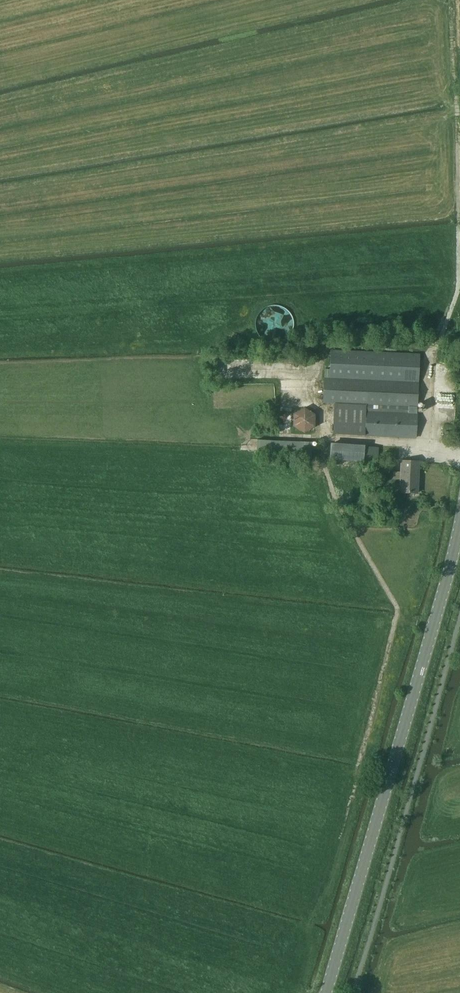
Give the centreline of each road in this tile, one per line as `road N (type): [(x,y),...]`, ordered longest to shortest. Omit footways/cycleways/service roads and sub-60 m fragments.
road 1 (tertiary): [(326,992),(459,522)]
road 2 (unclassified): [(354,992),(459,614)]

